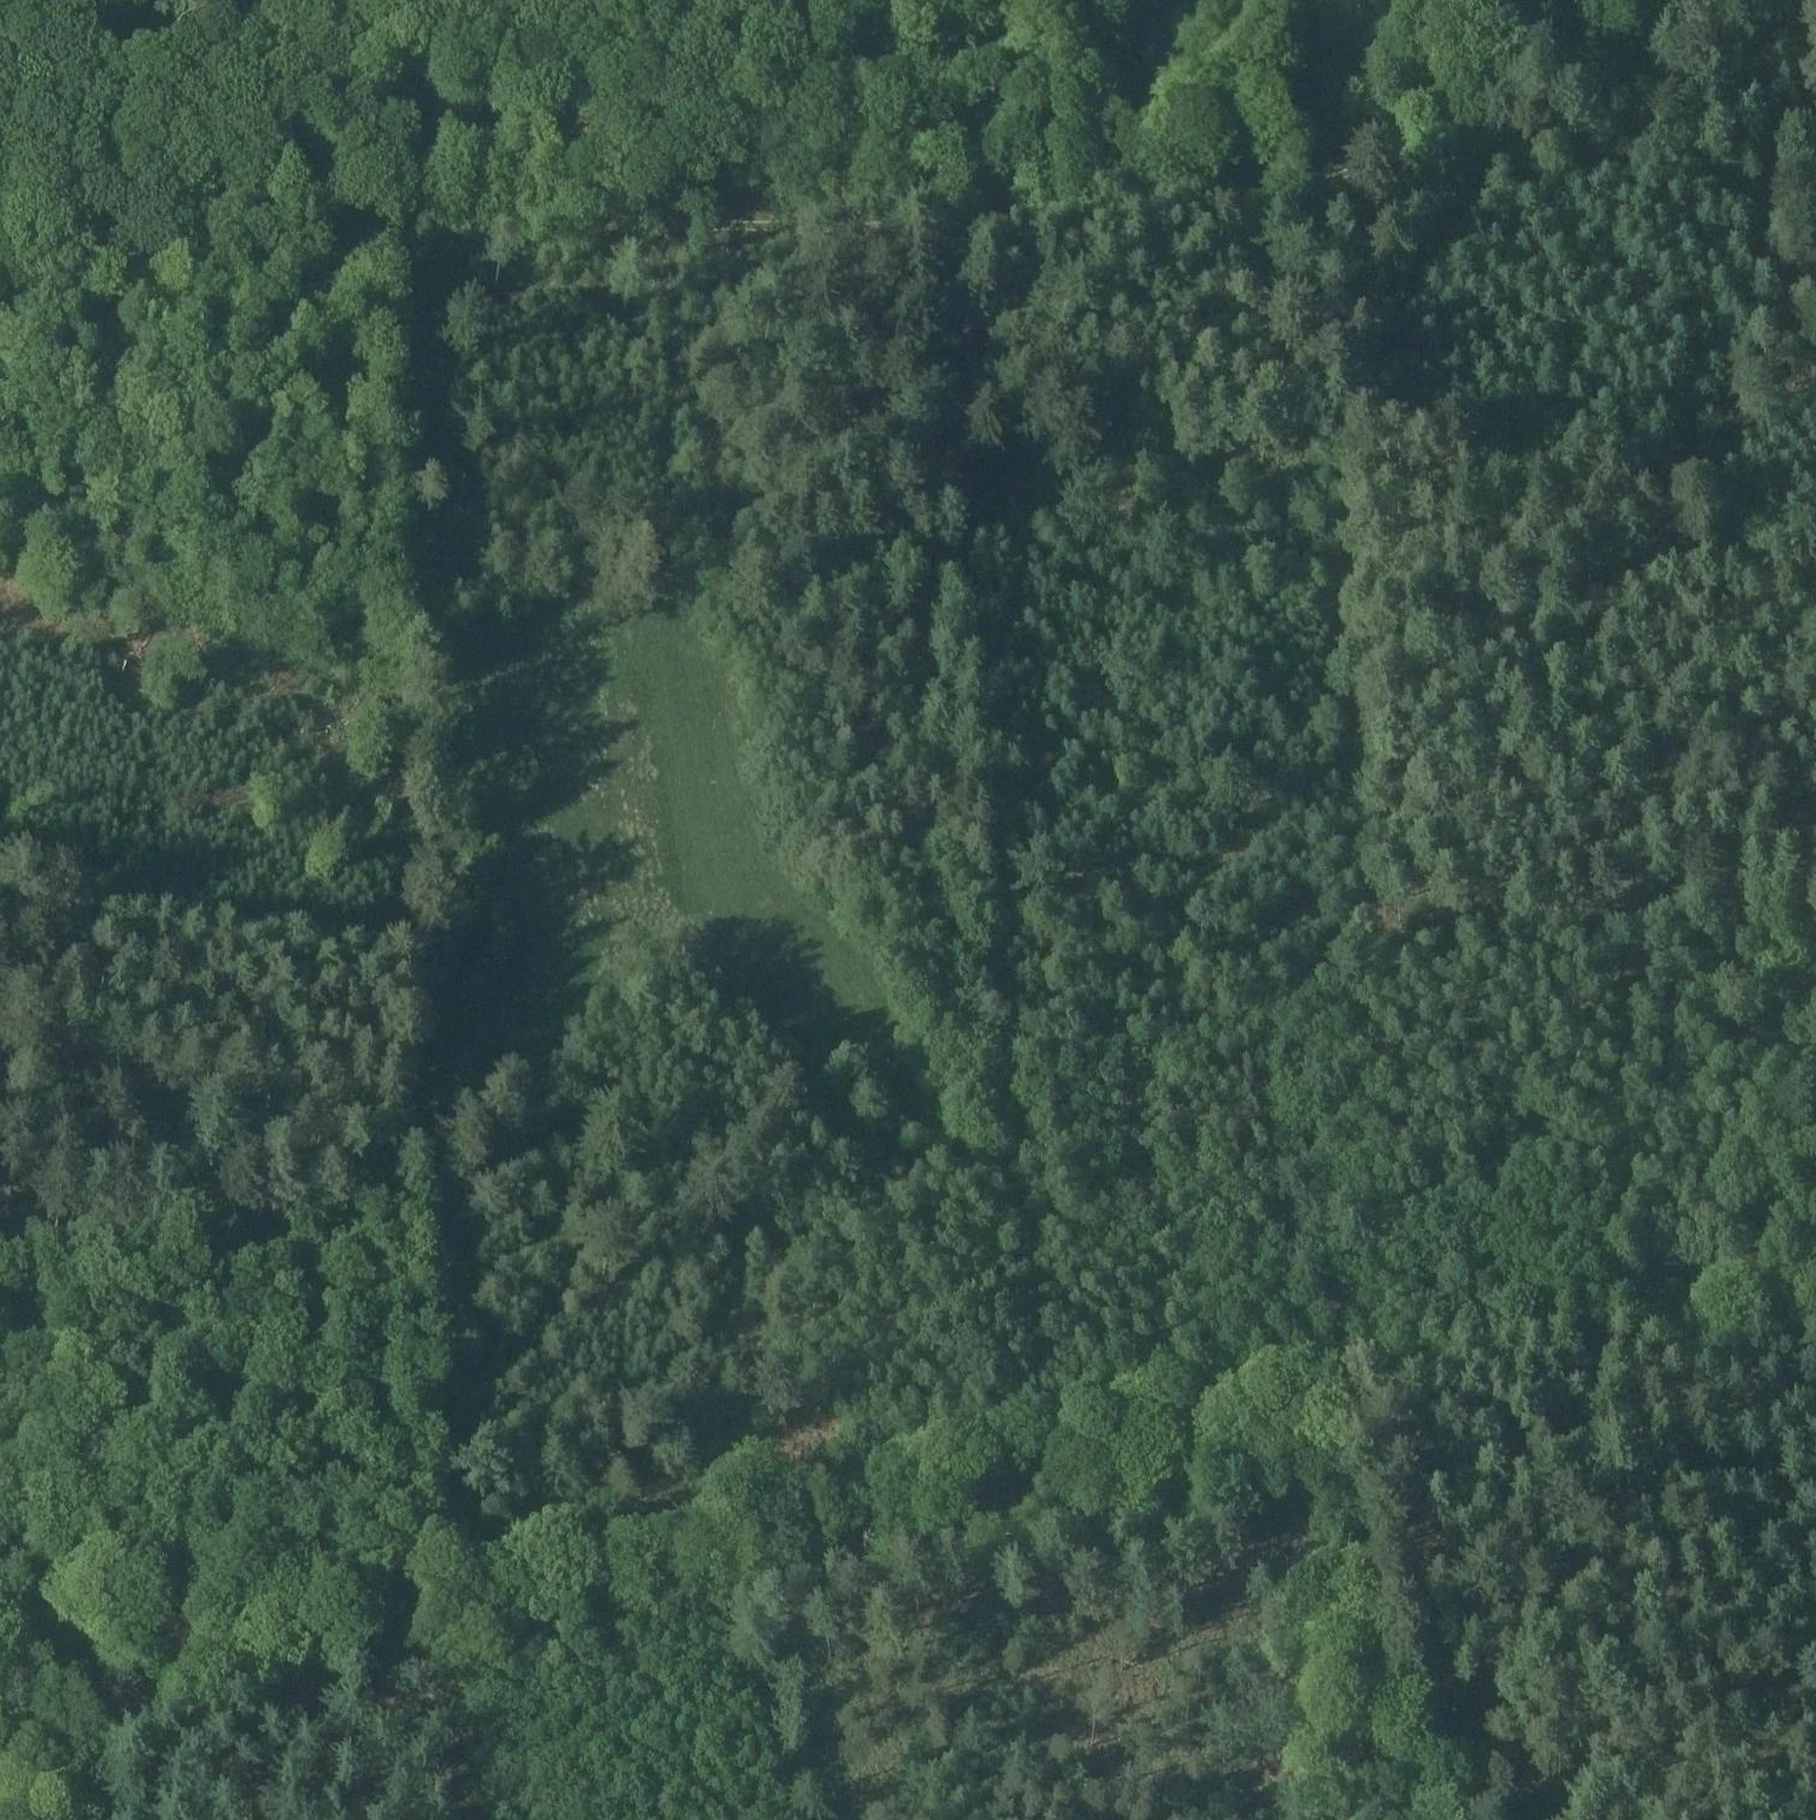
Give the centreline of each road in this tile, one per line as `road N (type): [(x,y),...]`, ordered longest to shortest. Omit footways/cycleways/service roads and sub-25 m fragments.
road 1 (track): [(1815,1303),(1545,1360),(673,1513),(474,1565),(170,1573),(51,1595),(0,1619)]
road 2 (track): [(1229,213),(1378,160),(1601,27),(1632,0)]

